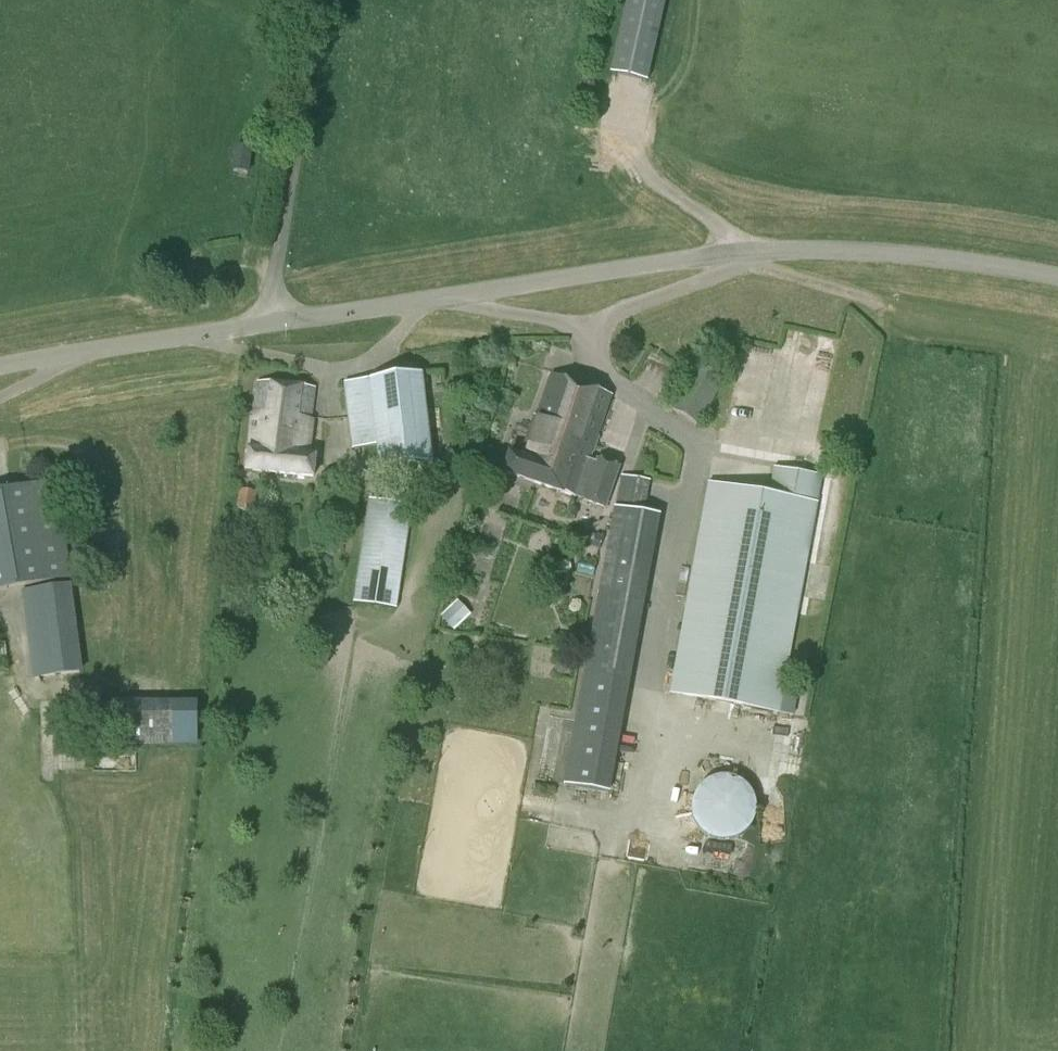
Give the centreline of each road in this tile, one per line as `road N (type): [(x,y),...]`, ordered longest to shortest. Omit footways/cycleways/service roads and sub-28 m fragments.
road 1 (unclassified): [(264,323),(748,250),(948,257),(1057,278)]
road 2 (unclassified): [(264,323),(313,0)]
road 3 (unclassified): [(0,364),(264,323)]

